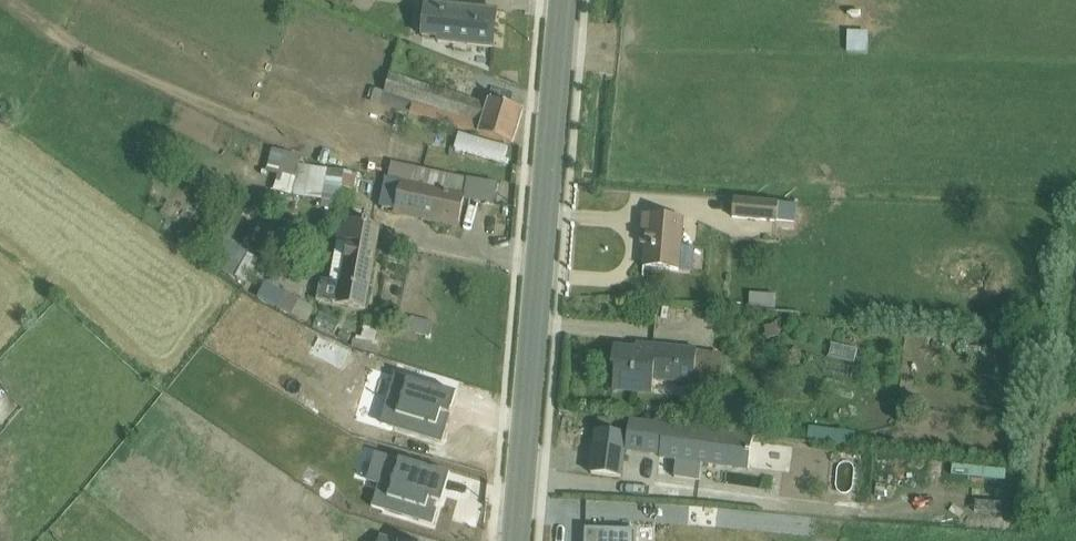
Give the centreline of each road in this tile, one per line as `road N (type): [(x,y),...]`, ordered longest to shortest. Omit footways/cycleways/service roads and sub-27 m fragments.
road 1 (tertiary): [(564,0),(512,540)]

